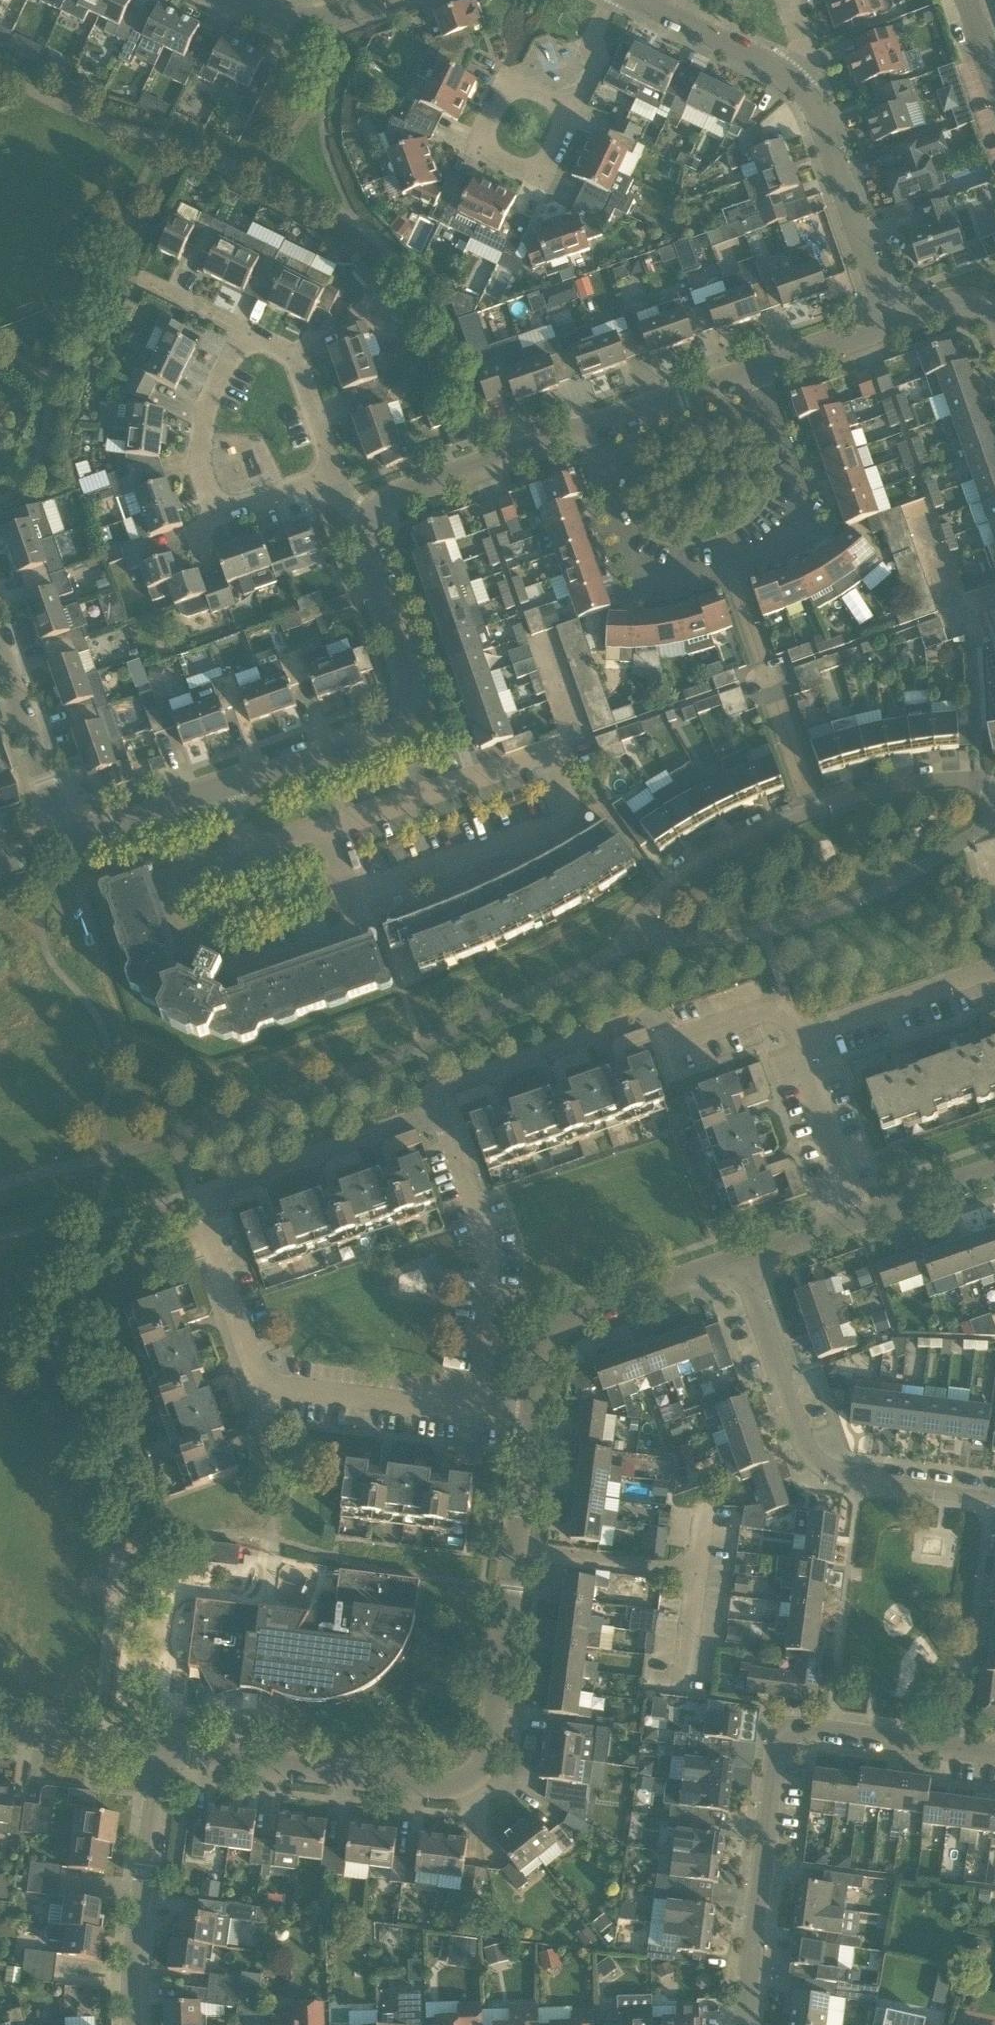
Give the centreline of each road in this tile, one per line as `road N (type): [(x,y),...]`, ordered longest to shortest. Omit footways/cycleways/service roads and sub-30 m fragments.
road 1 (residential): [(155,1747),(452,1783),(477,1769),(493,1743),(529,1421)]
road 2 (residential): [(359,885),(571,817),(574,798),(557,763),(541,757),(323,832)]
road 3 (residential): [(994,1757),(795,1737),(776,1759),(741,2024)]
road 4 (residential): [(470,1414),(262,1380),(192,1193)]
road 5 (residential): [(351,510),(412,687),(406,711),(386,732),(228,777)]
road 6 (residential): [(994,1490),(838,1470),(810,1447),(737,1256)]
road 7 (residential): [(359,885),(352,936),(253,973),(187,941),(168,879),(253,853)]
road 8 (residential): [(856,1213),(783,1010),(672,1047),(661,1014)]
road 9 (residential): [(470,1414),(491,1262),(436,1089)]
road 10 (residential): [(335,476),(248,511),(211,502),(197,480),(197,445),(238,333)]
road 11 (residential): [(529,1421),(542,1346),(561,1320),(737,1256)]
road 12 (residential): [(132,2024),(131,1958),(153,1829),(155,1747)]
road 13 (residential): [(436,1089),(411,1120),(192,1193)]
road 14 (residential): [(817,803),(728,558)]
road 15 (residential): [(728,558),(767,545),(789,522),(803,468),(772,357)]
road 16 (residential): [(661,1014),(436,1089)]
road 17 (residential): [(728,558),(686,571),(648,564),(586,426)]
road 18 (residential): [(807,99),(884,317)]
road 19 (residential): [(570,104),(542,167),(519,166),(484,147),(480,118),(503,85),(530,83)]
road 20 (residential): [(631,0),(771,68),(807,99)]
road 21 (residential): [(772,357),(586,426)]
road 22 (residential): [(666,919),(699,861),(817,803)]
road 23 (residential): [(67,832),(0,650)]
road 24 (residential): [(335,476),(288,354),(238,333)]
road 25 (residential): [(817,803),(919,775),(994,782)]
road 26 (residential): [(228,777),(67,832)]
road 27 (residential): [(0,1725),(155,1747)]
road 28 (residential): [(856,1213),(994,1169)]
road 29 (residential): [(240,0),(317,18),(375,0)]
road 30 (residential): [(477,465),(351,510)]
road 31 (residential): [(737,1256),(856,1213)]
road 32 (residential): [(994,317),(981,303),(939,297),(884,317)]

